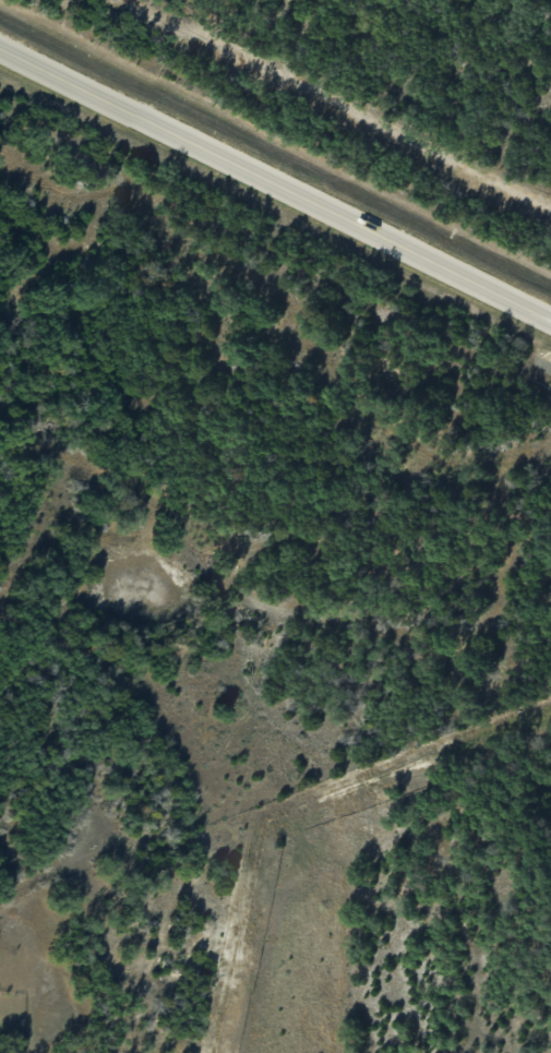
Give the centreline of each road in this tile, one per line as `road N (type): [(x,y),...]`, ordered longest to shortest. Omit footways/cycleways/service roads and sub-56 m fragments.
road 1 (secondary): [(550,316),(0,44)]

